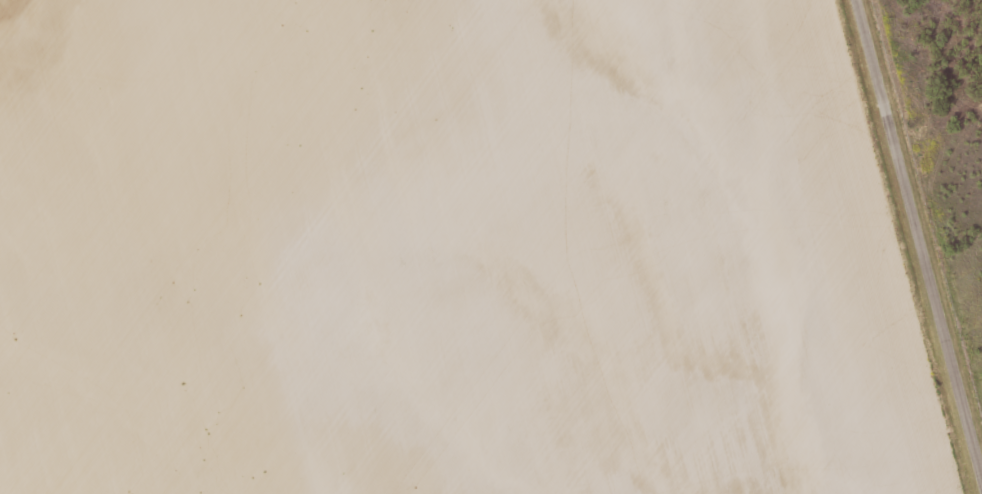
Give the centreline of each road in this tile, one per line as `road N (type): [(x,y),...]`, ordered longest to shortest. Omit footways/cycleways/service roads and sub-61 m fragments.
road 1 (residential): [(981,479),(856,0)]

